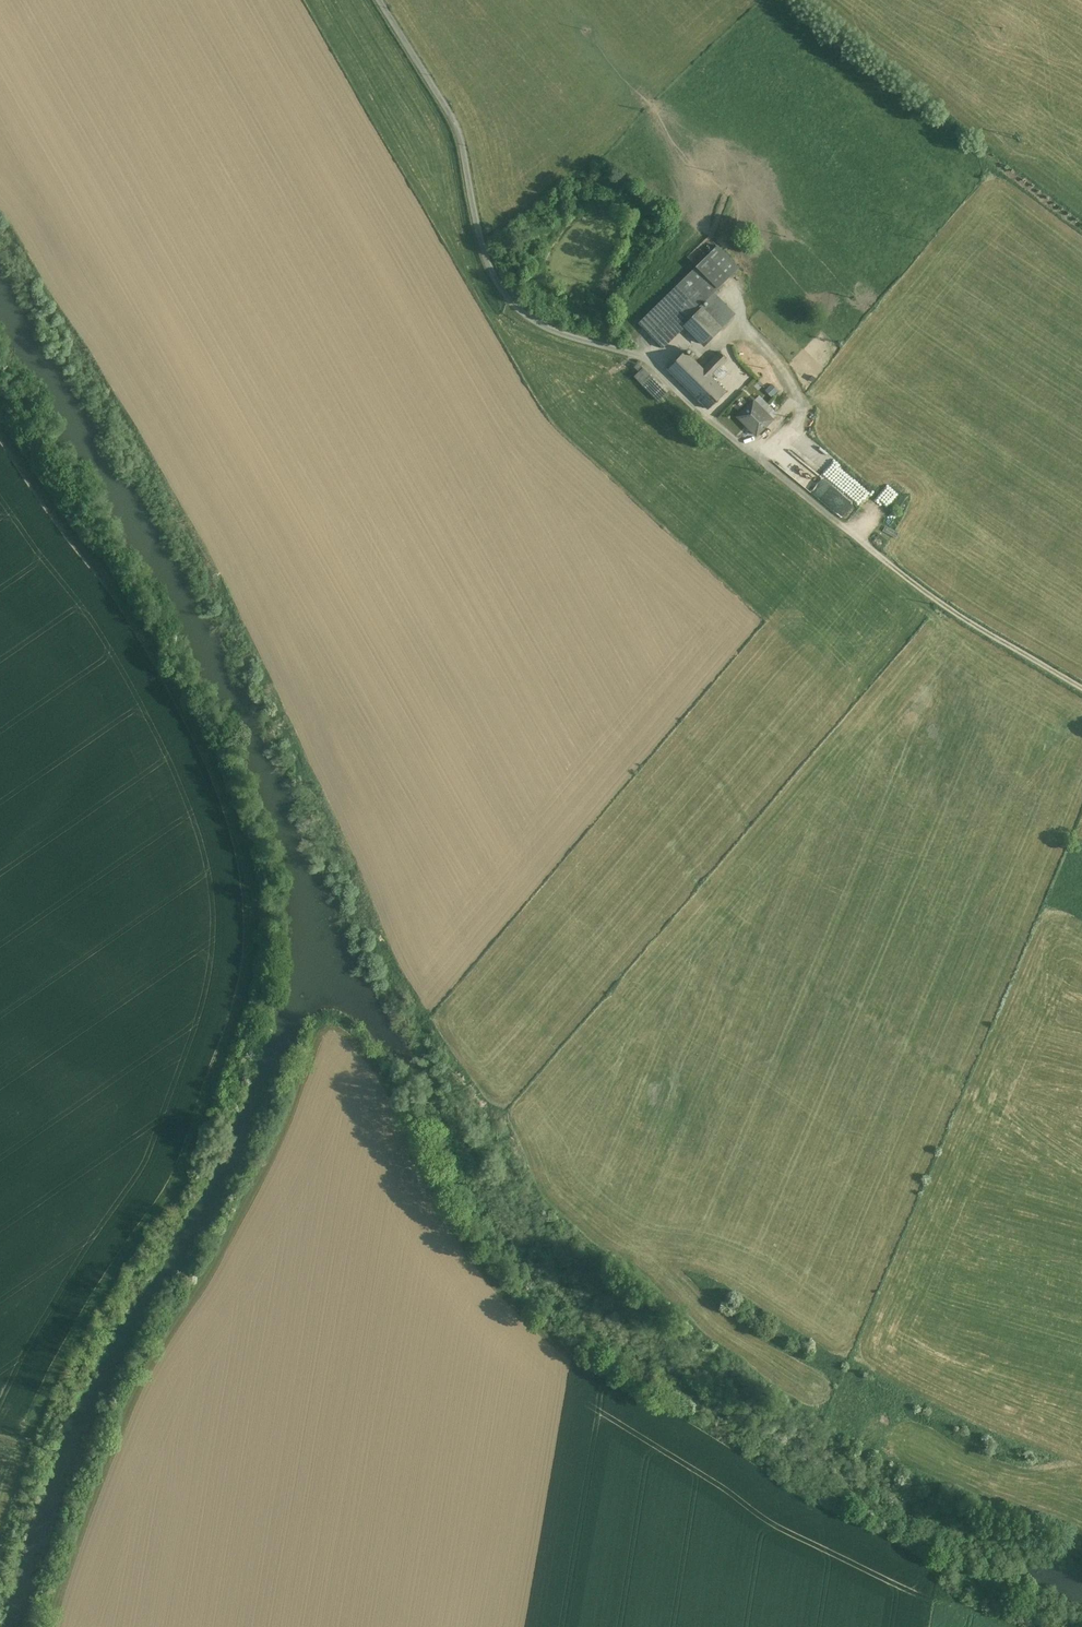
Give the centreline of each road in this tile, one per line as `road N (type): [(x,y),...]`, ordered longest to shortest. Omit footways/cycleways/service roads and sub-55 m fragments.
road 1 (track): [(876,555),(953,612),(1081,687)]

